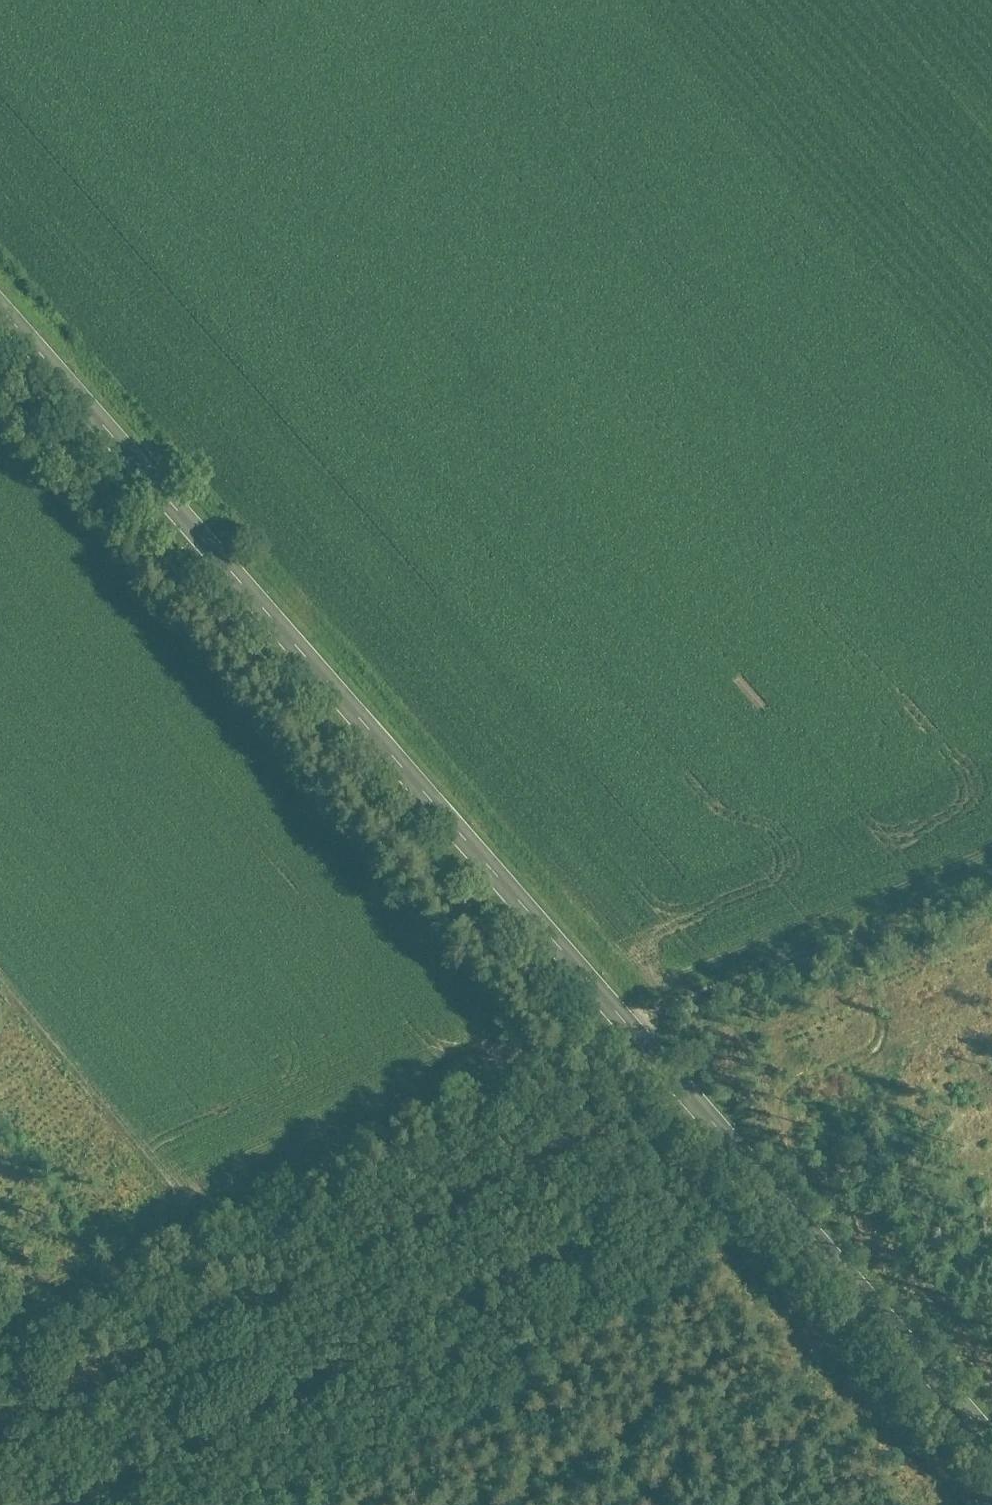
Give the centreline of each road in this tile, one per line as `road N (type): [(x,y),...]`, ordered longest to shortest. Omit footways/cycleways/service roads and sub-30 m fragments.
road 1 (secondary): [(991,1470),(614,1041),(0,322)]
road 2 (track): [(614,1041),(803,941),(954,907),(991,883)]

